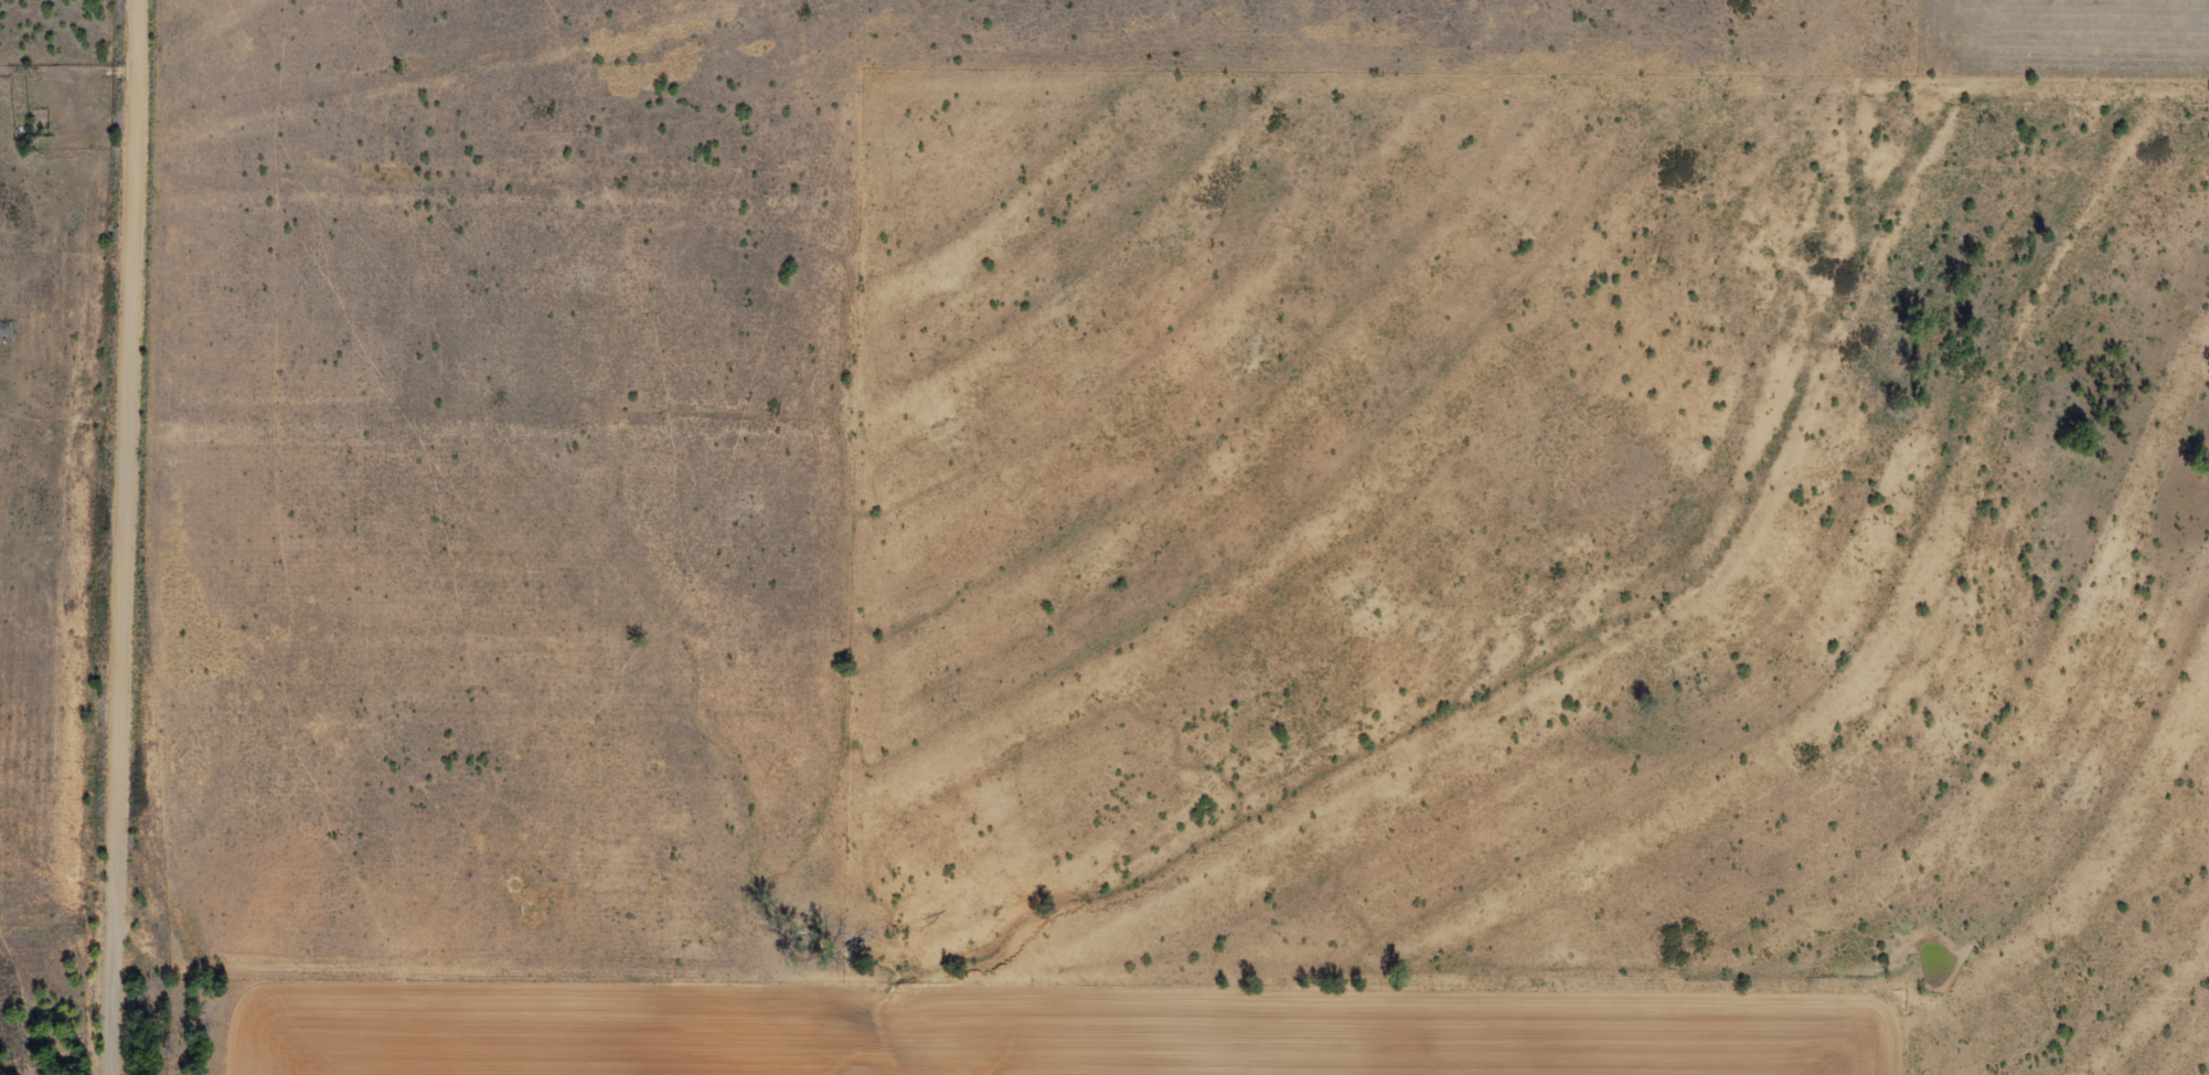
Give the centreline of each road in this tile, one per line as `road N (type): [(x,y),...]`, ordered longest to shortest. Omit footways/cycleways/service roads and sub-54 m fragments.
road 1 (residential): [(111,1074),(139,0)]

